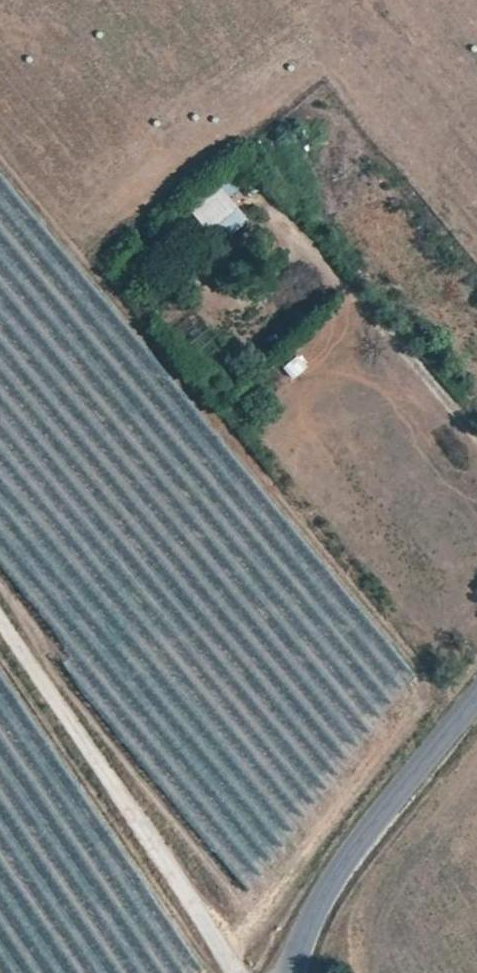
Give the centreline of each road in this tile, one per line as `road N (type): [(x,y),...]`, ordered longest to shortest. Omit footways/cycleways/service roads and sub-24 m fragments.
road 1 (unclassified): [(0,613),(245,972)]
road 2 (tertiary): [(476,690),(346,853),(310,913),(288,972)]

